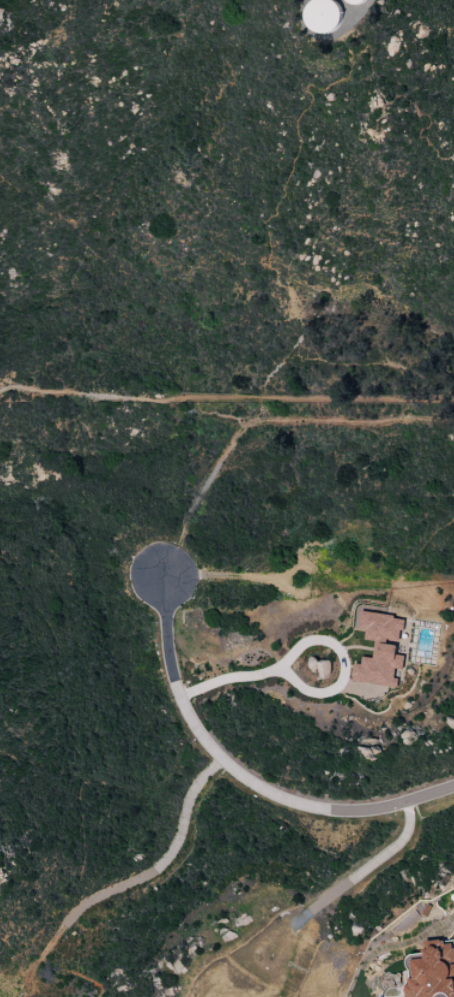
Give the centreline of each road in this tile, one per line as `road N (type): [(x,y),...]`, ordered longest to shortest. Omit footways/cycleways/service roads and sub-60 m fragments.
road 1 (residential): [(169,575),(169,661),(179,695),(209,747),(249,785),(323,813),(395,809),(453,790)]

